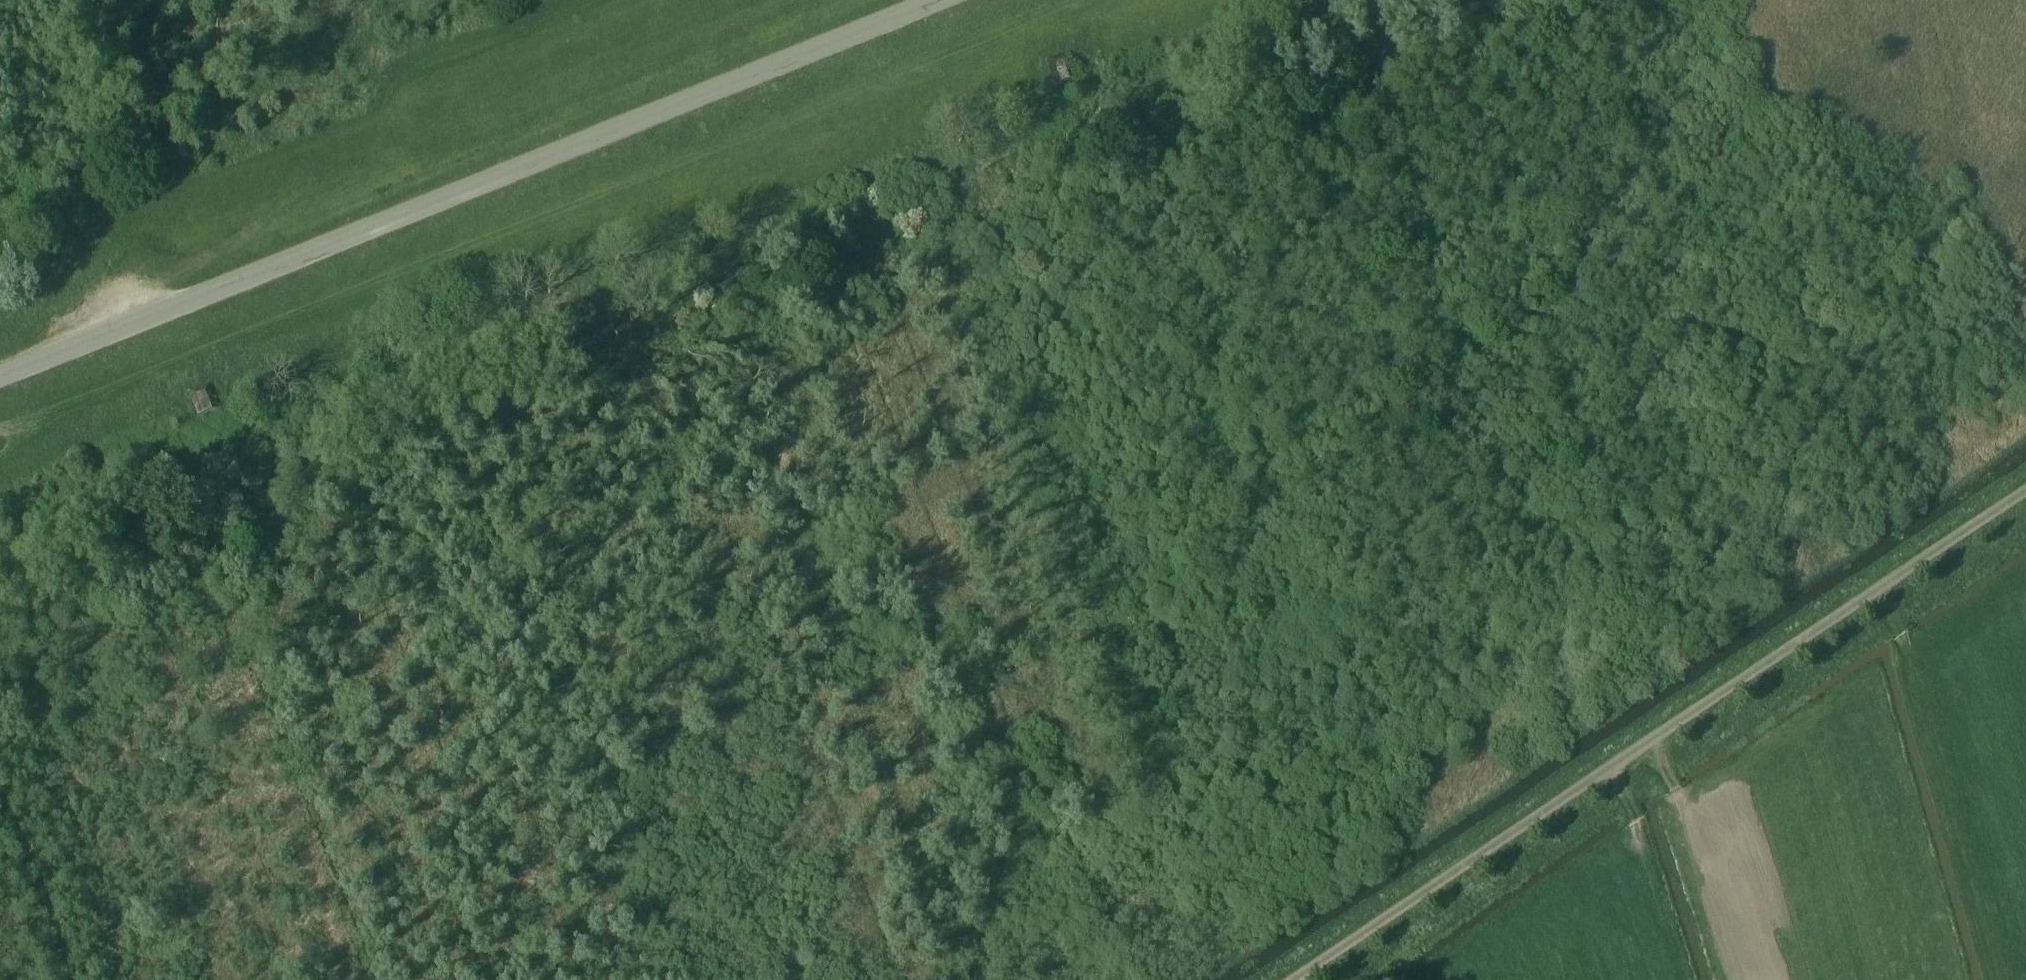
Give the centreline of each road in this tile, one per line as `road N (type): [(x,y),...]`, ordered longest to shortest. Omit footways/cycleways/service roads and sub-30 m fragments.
road 1 (tertiary): [(0,376),(934,0)]
road 2 (unclassified): [(1297,979),(2025,497)]

